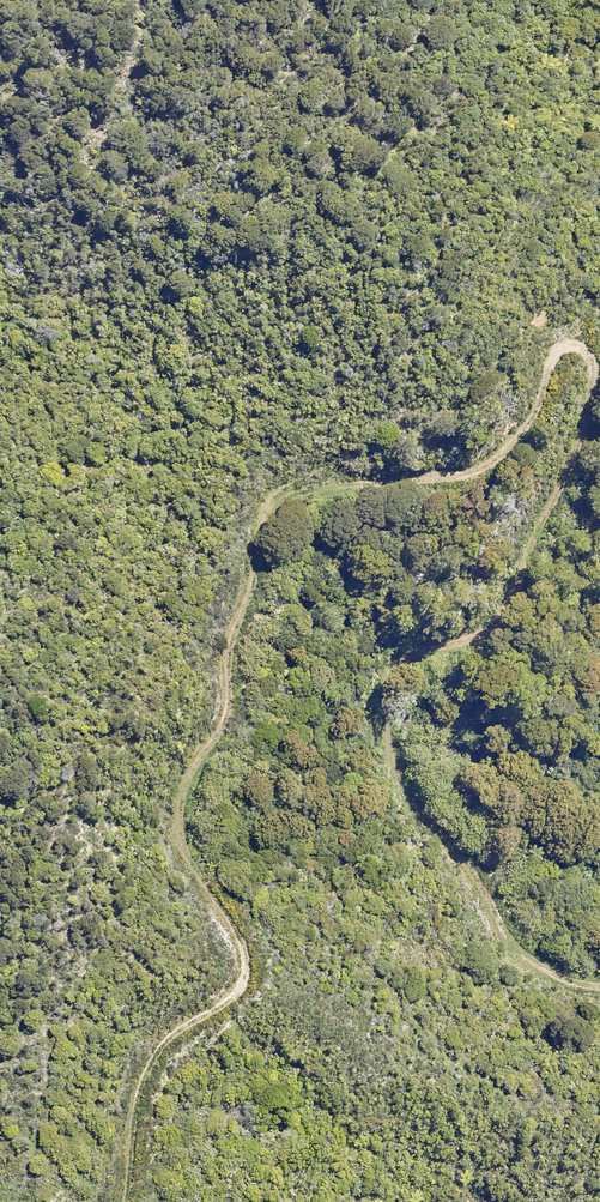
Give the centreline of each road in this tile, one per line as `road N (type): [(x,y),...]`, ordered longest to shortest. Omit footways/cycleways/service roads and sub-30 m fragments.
road 1 (track): [(133,1201),(147,1076),(270,966),(182,819),(183,779),(238,673),(247,512),(308,484),(480,486),(576,312),(599,337)]
road 2 (track): [(599,399),(556,462),(407,614),(348,749),(426,854),(500,922),(599,982)]

